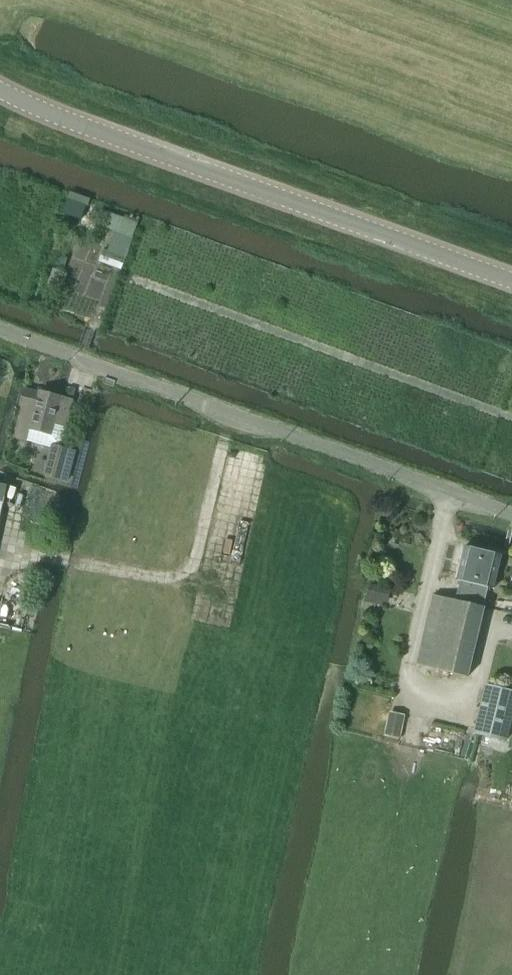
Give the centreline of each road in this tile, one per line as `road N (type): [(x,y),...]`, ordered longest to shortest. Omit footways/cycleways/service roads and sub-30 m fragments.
road 1 (tertiary): [(0,90),(511,279)]
road 2 (unclassified): [(511,514),(0,328)]

